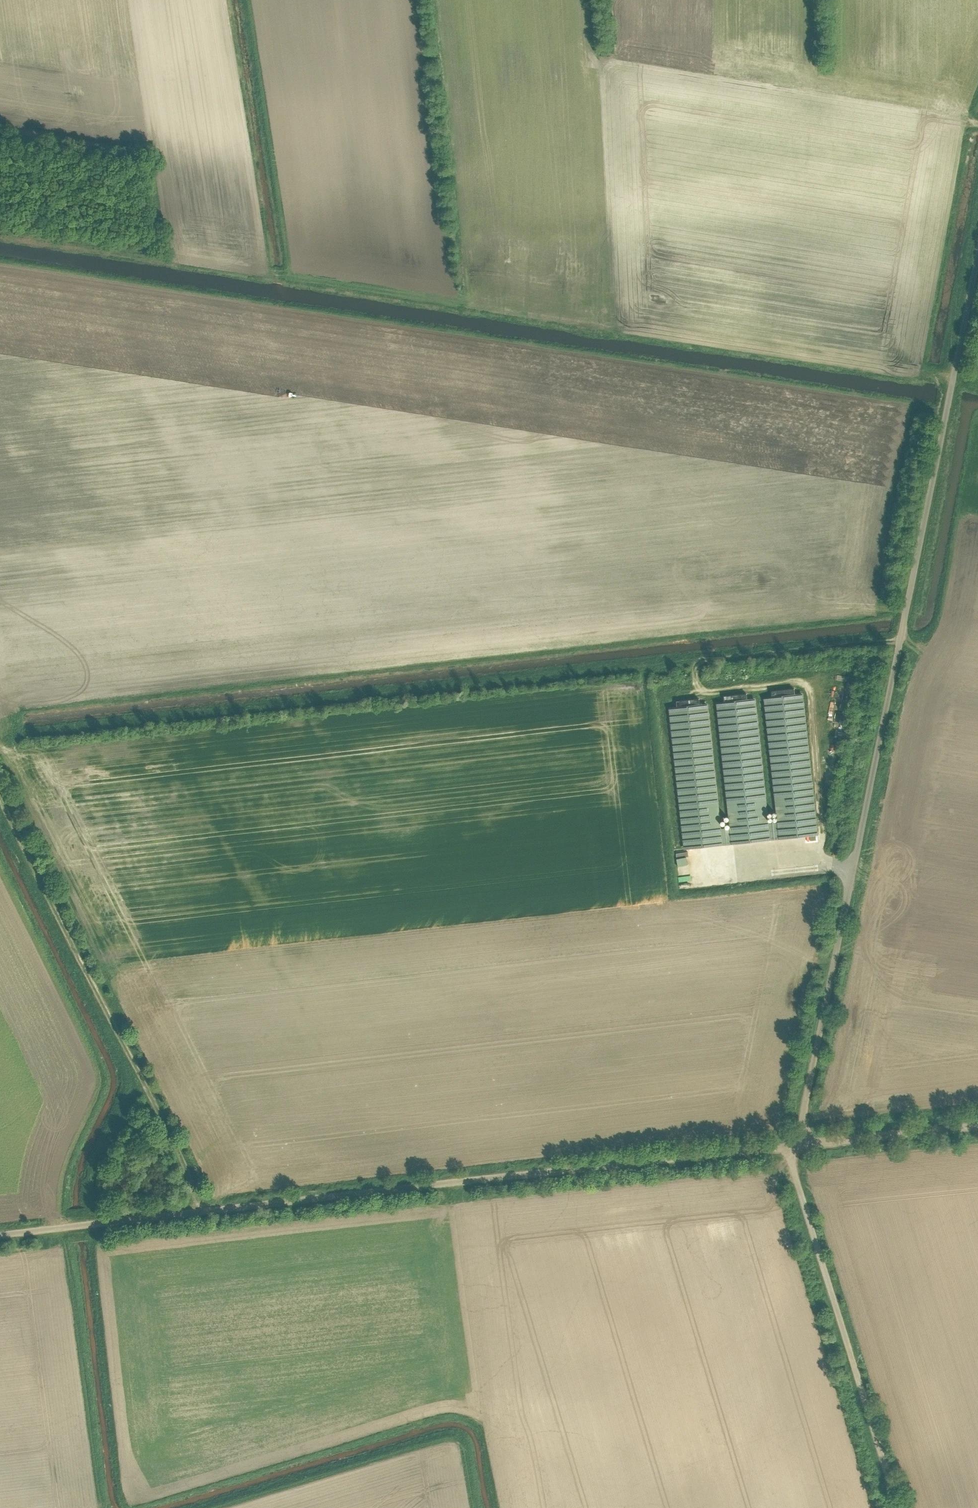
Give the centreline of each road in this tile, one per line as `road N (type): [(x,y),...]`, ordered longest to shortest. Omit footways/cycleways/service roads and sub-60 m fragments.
road 1 (unclassified): [(791,1146),(804,1120),(977,266)]
road 2 (unclassified): [(0,1232),(791,1146)]
road 3 (unclassified): [(900,1507),(791,1146)]
road 4 (unclassified): [(791,1146),(977,1126)]

